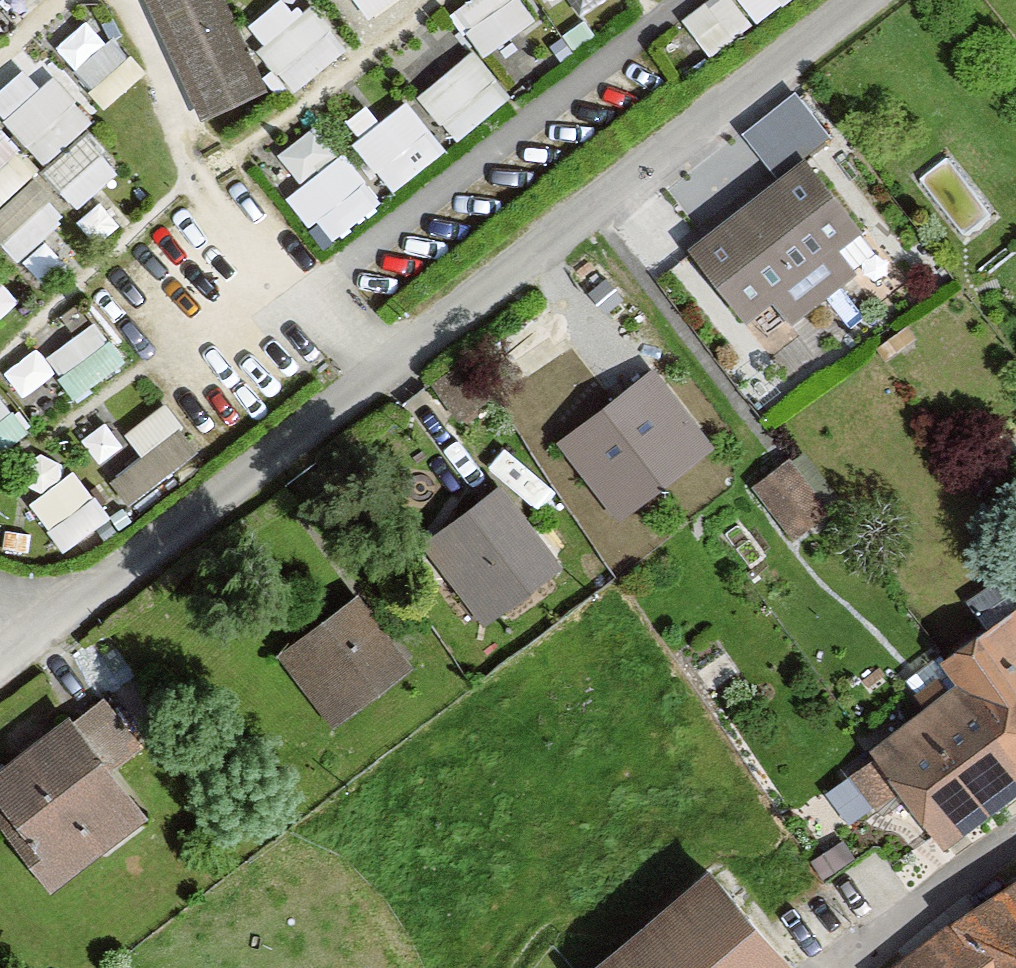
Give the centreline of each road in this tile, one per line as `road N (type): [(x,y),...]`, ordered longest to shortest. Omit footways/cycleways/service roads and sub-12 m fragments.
road 1 (residential): [(862,0),(69,608),(0,594)]
road 2 (residential): [(1015,840),(843,967)]

